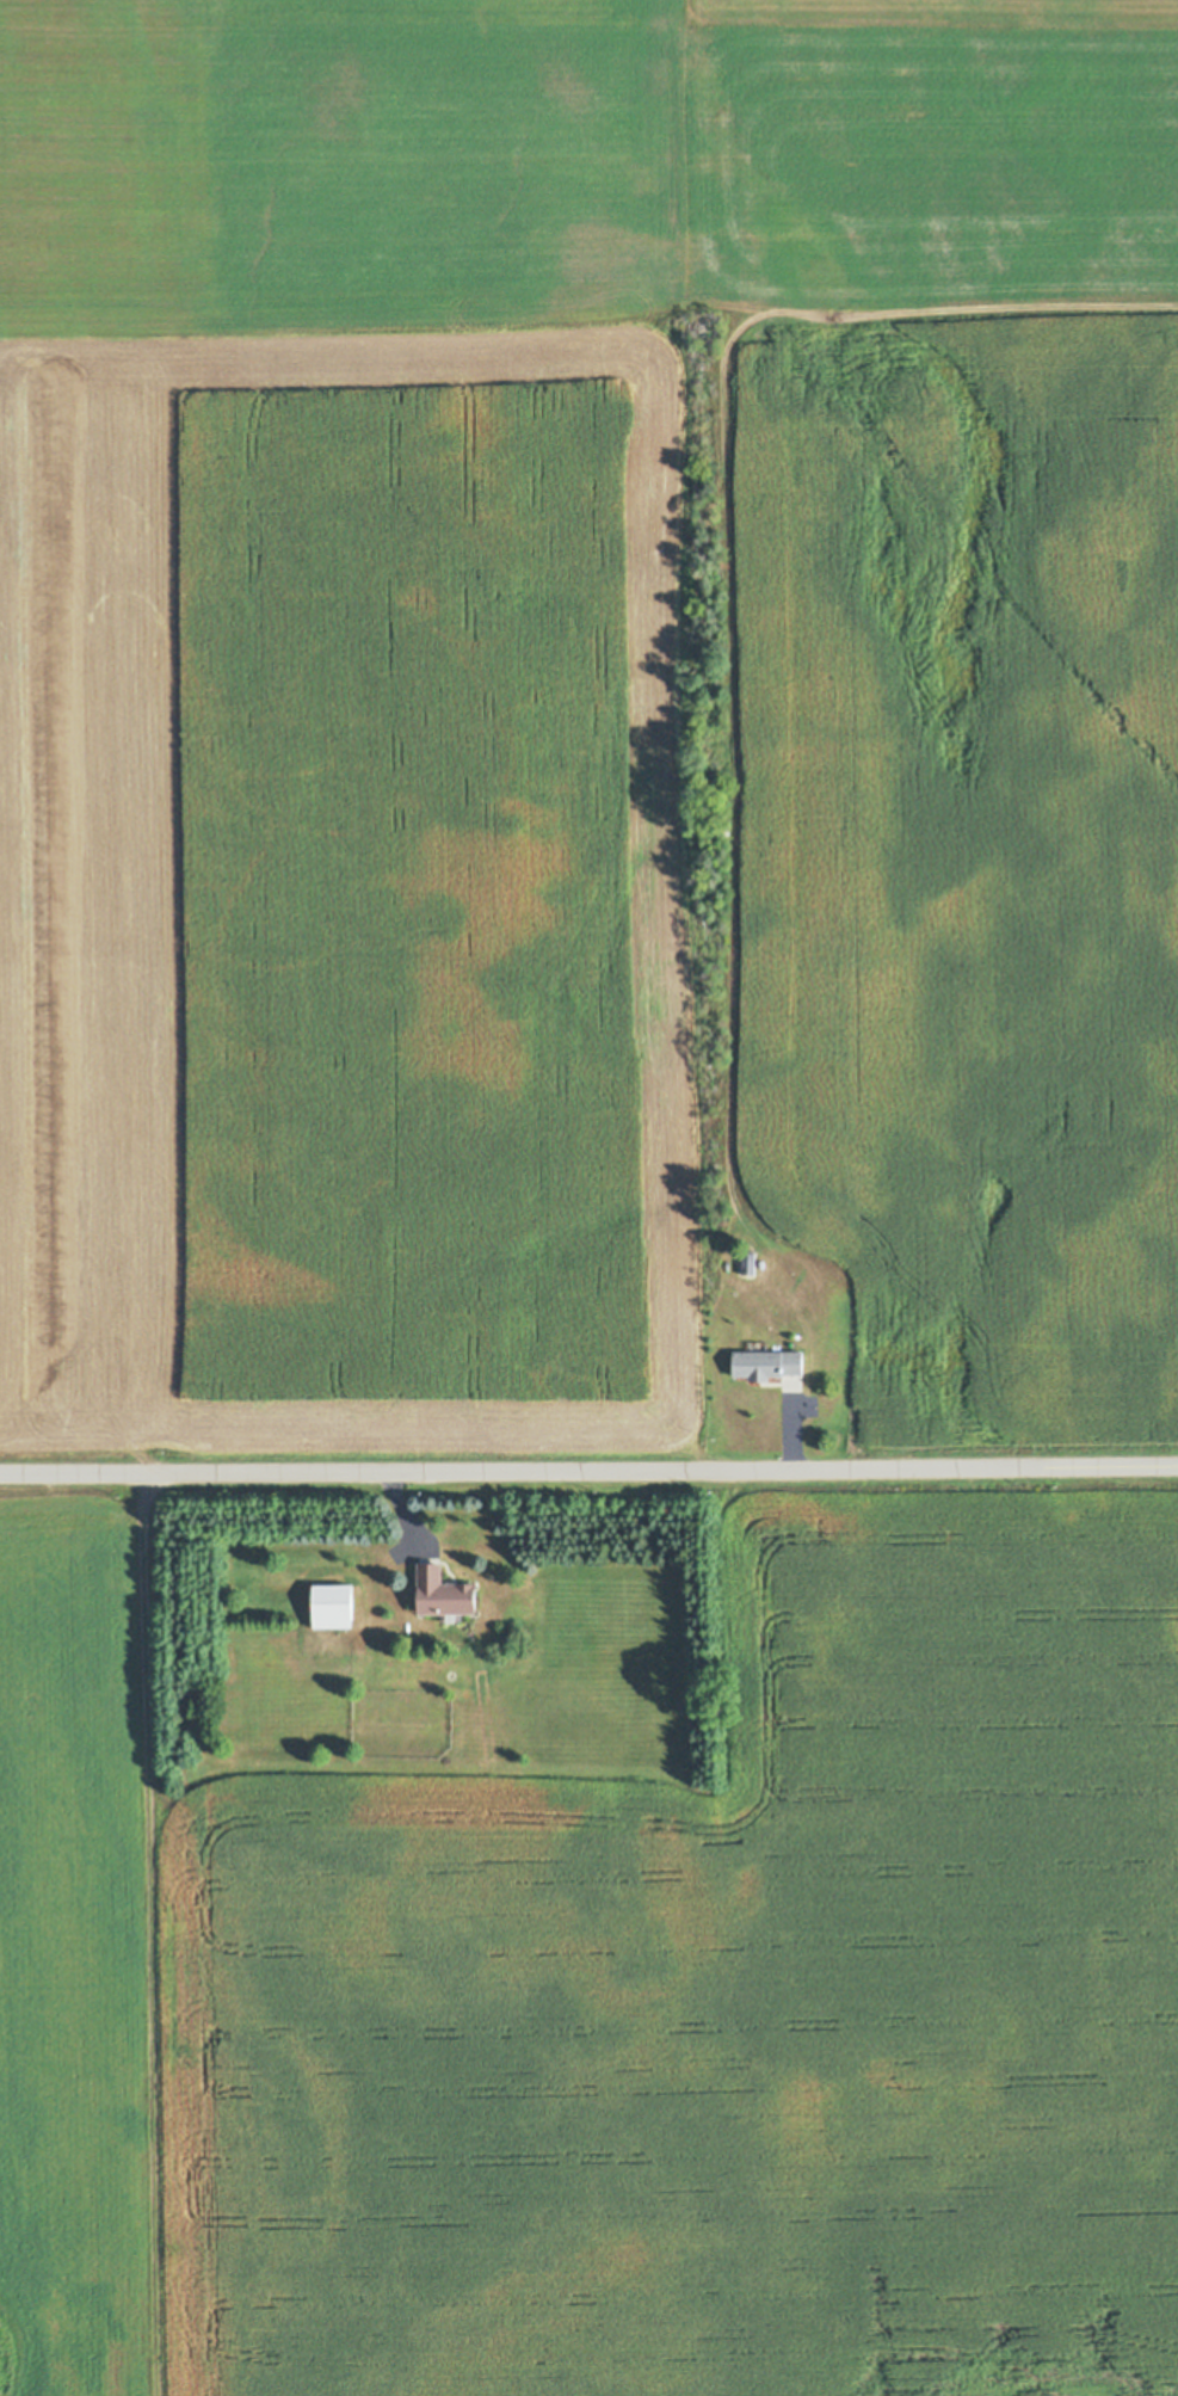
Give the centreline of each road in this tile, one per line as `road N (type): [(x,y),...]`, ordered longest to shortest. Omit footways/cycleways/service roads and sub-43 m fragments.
road 1 (residential): [(0,1471),(1177,1465)]

